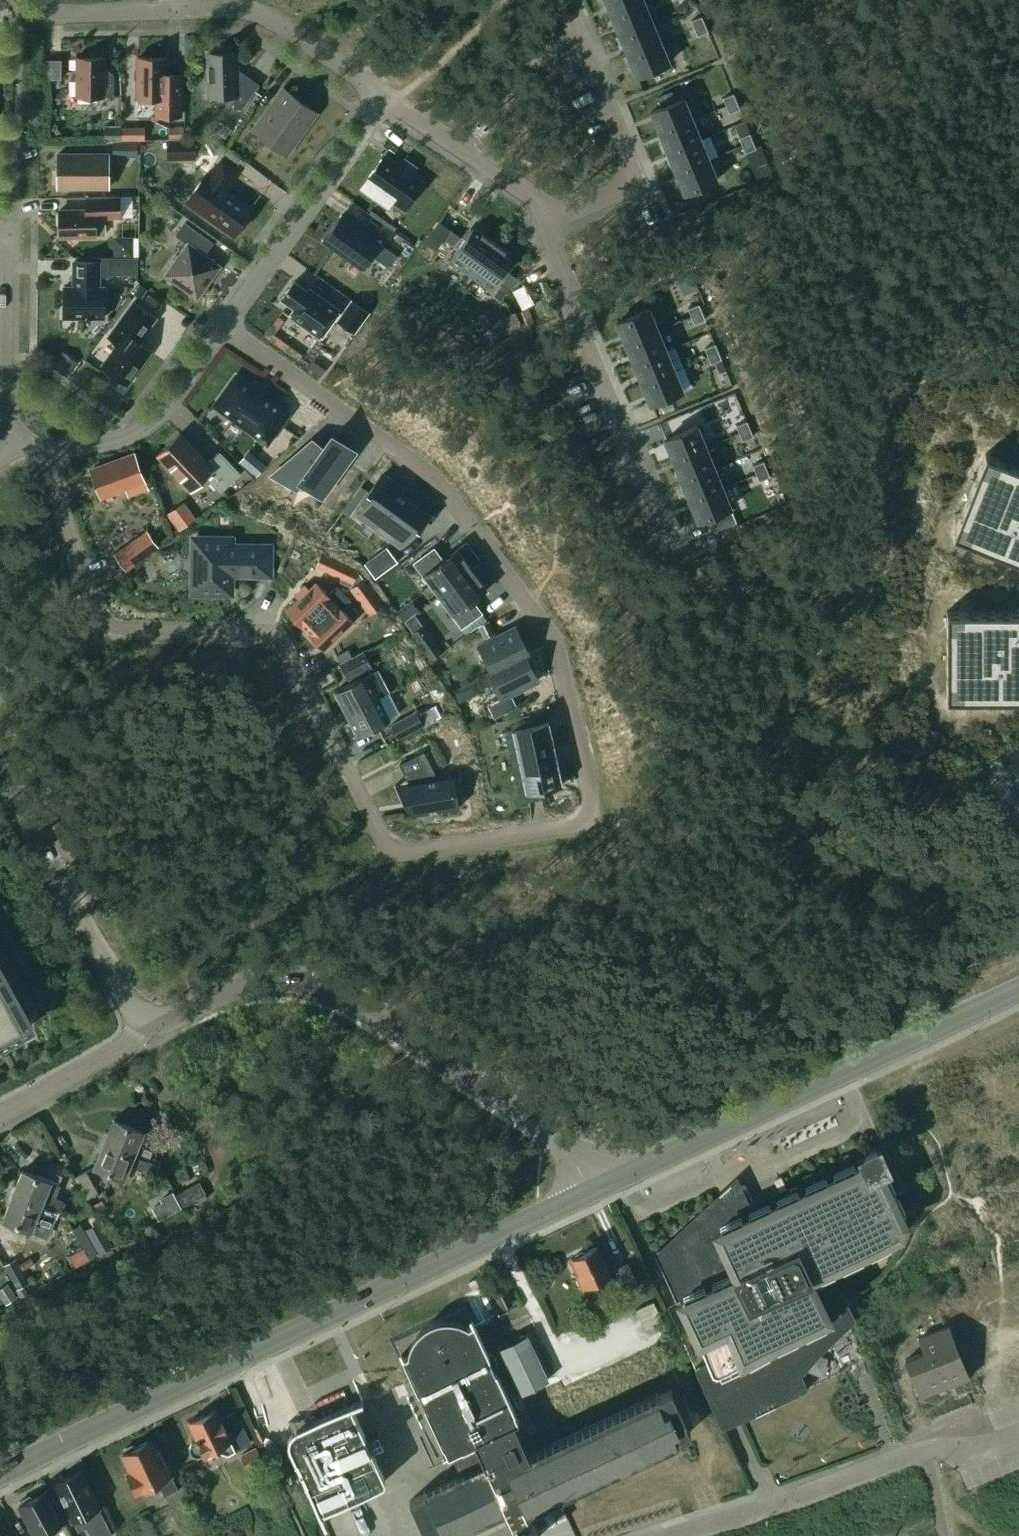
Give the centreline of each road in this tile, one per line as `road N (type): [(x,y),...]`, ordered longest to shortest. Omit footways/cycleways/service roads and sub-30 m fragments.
road 1 (residential): [(54,449),(67,525),(101,619),(115,632),(265,635),(283,644),(393,849),(407,853),(581,822),(593,794),(557,636),(441,481),(225,327)]
road 2 (tertiary): [(0,1476),(591,1192)]
road 3 (unclassified): [(591,1192),(554,1136),(344,996),(306,983),(247,984),(140,1034)]
road 4 (tertiary): [(591,1192),(1018,991)]
road 5 (residential): [(389,100),(255,13),(56,15),(29,0)]
road 6 (residential): [(547,219),(548,252),(665,537)]
road 7 (residential): [(675,1535),(903,1457),(999,1443)]
road 8 (unclassified): [(140,1034),(0,771)]
road 9 (residential): [(547,219),(640,183),(571,4)]
road 10 (residential): [(225,327),(389,100)]
road 11 (residential): [(54,449),(103,445),(148,426),(225,327)]
road 12 (residential): [(0,445),(8,392),(8,237)]
road 13 (residential): [(389,100),(528,192),(547,219)]
road 14 (residential): [(0,1113),(140,1034)]
road 15 (track): [(389,100),(495,0)]

